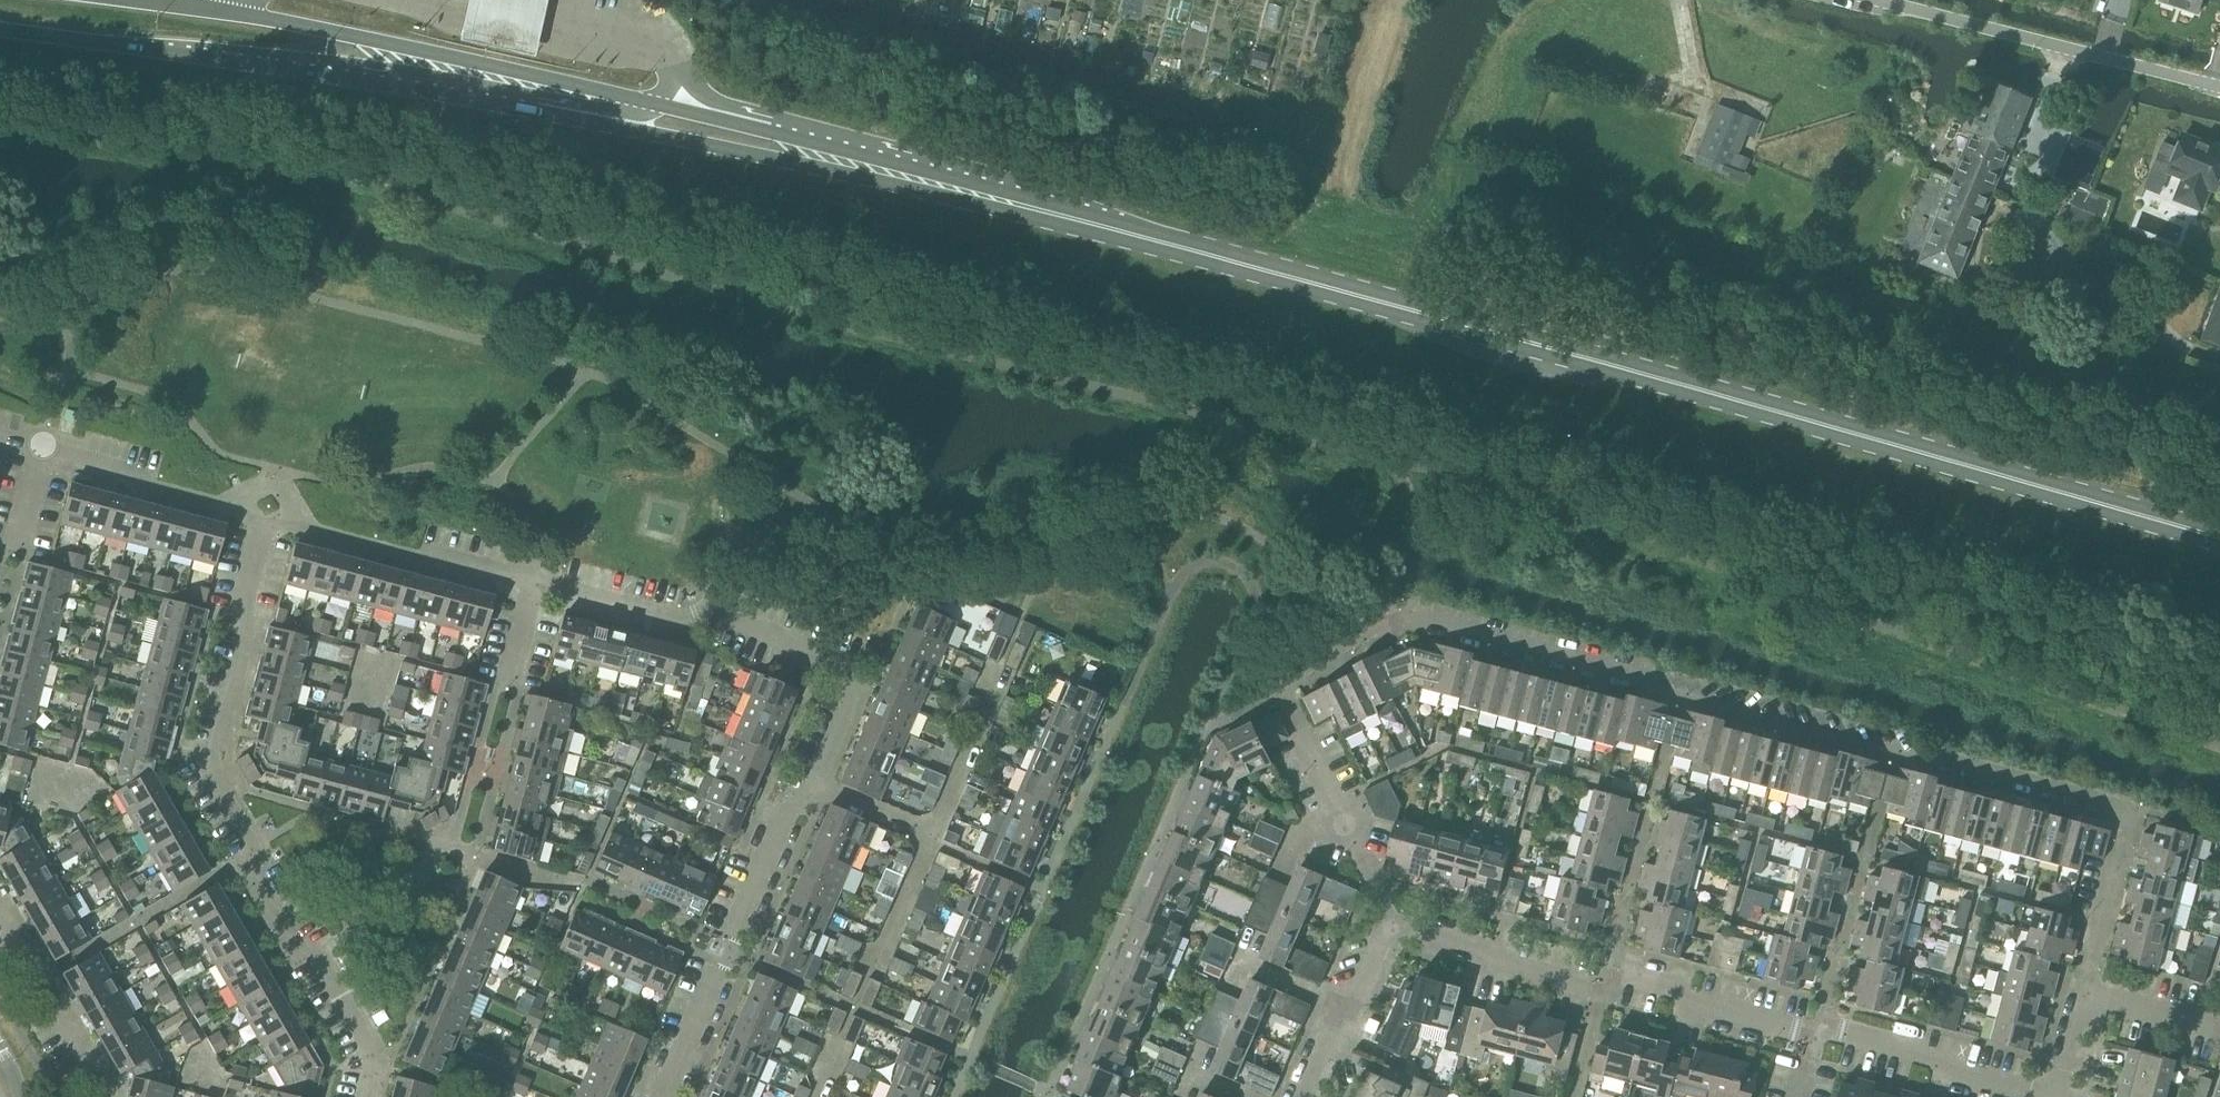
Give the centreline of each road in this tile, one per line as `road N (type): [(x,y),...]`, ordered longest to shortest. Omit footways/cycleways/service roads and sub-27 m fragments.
road 1 (primary): [(2219,525),(833,160)]
road 2 (residential): [(2096,993),(2132,808),(1926,752),(1893,756),(1681,698),(1647,672),(1410,612)]
road 3 (primary): [(0,29),(833,160)]
road 4 (primary): [(833,160),(781,131),(149,0)]
road 5 (residential): [(369,1096),(381,1051),(216,762),(263,526)]
road 6 (residential): [(672,1096),(681,1050),(718,968),(732,957),(735,927),(786,813),(815,783),(854,691),(842,673),(791,643)]
road 7 (residential): [(1397,927),(1282,692),(1283,676),(1410,612)]
road 8 (unclassified): [(2219,85),(1886,0)]
road 9 (residential): [(263,526),(285,520),(419,561),(443,556),(536,584)]
road 10 (residential): [(536,584),(676,621),(712,609),(791,643)]
road 11 (residential): [(45,443),(135,470),(151,487),(248,511),(263,526)]
road 12 (residential): [(2048,1096),(1954,1073),(1935,1056),(1823,1028)]
road 13 (residential): [(1823,1028),(1635,984),(1602,990)]
road 14 (residential): [(1602,990),(1499,964),(1483,945),(1411,923),(1397,927)]
road 15 (residential): [(107,1096),(0,904)]
road 16 (residential): [(1311,1096),(1381,933),(1397,927)]
road 17 (residential): [(0,605),(45,443)]
road 18 (residential): [(2219,1027),(2096,993)]

